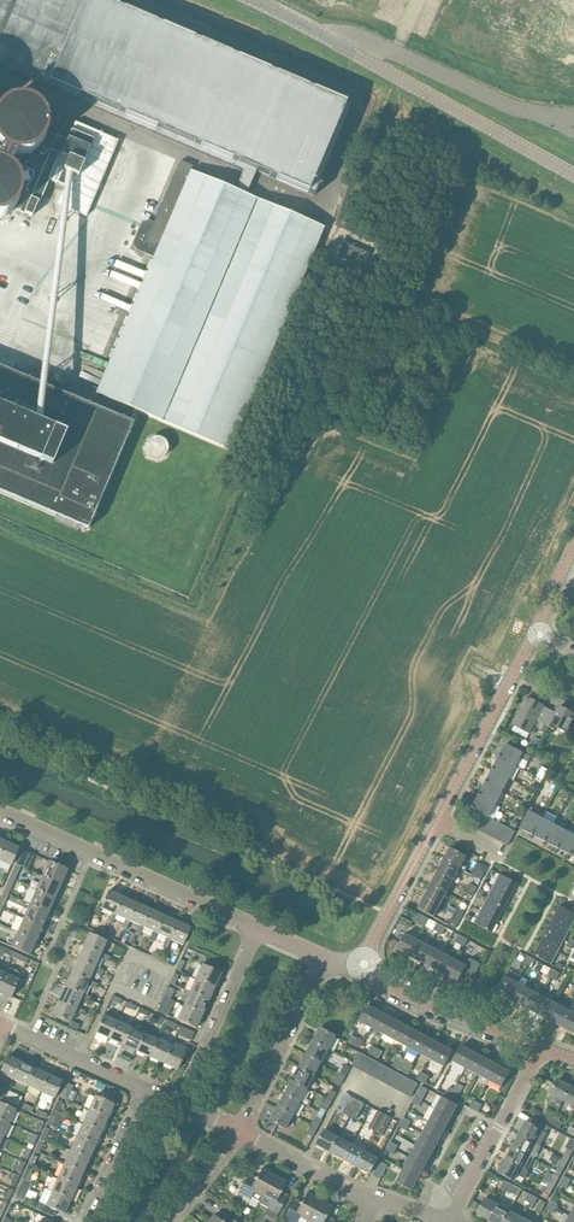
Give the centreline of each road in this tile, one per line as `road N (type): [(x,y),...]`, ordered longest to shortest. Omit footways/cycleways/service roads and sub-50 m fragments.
road 1 (tertiary): [(361,975),(534,634)]
road 2 (residential): [(258,930),(0,811)]
road 3 (tertiary): [(573,177),(329,39)]
road 4 (residential): [(573,135),(365,40),(329,39)]
road 5 (residential): [(450,1221),(540,1049)]
road 6 (tertiary): [(540,1049),(361,975)]
road 7 (unclassified): [(240,1133),(321,958)]
road 8 (residential): [(180,1105),(258,930)]
road 9 (residential): [(148,1090),(0,1023)]
road 10 (residential): [(380,1200),(240,1133)]
road 11 (residential): [(90,1221),(148,1090)]
road 12 (track): [(460,318),(573,367)]

